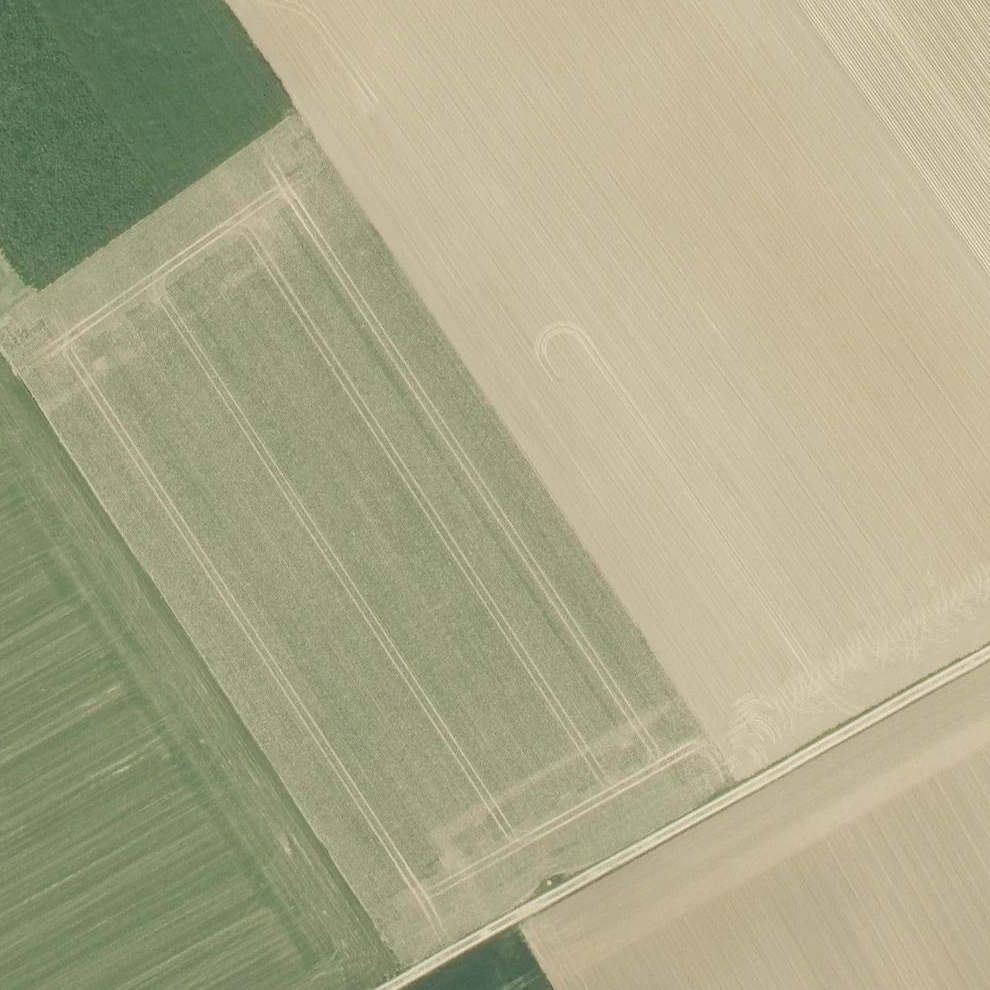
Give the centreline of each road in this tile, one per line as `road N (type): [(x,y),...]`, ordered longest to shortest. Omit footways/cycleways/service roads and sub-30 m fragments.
road 1 (track): [(384,989),(989,652)]

